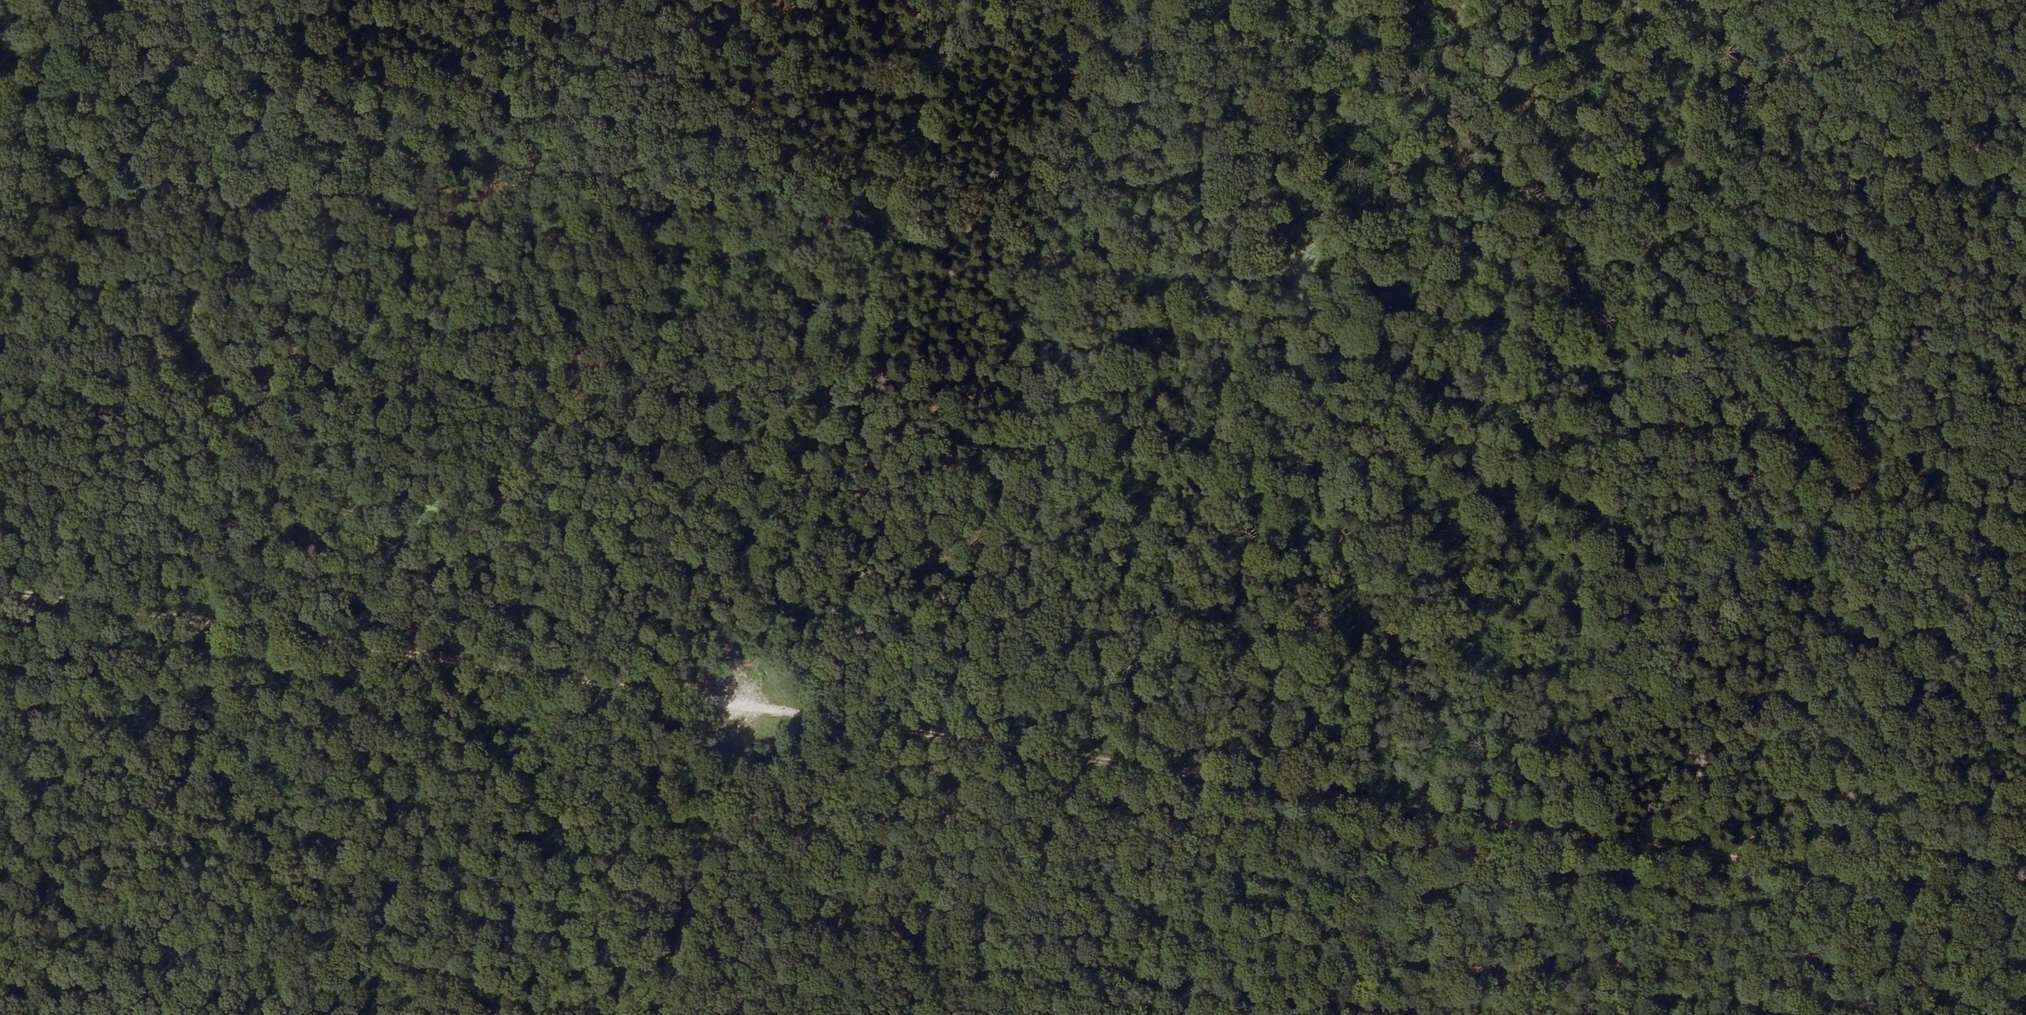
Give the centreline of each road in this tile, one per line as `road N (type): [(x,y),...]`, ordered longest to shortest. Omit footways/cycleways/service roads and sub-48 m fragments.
road 1 (track): [(750,715),(1579,840)]
road 2 (track): [(0,597),(750,715)]
road 3 (track): [(1579,840),(2025,907)]
road 4 (track): [(750,715),(660,1014)]

